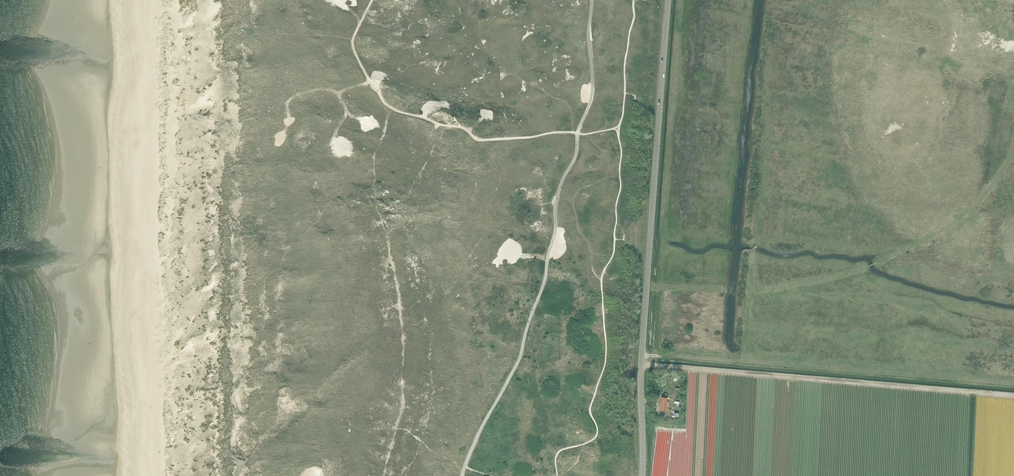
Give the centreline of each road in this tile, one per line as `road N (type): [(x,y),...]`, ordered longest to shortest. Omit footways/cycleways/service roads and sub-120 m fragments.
road 1 (tertiary): [(643,475),(647,287),(670,0)]
road 2 (track): [(1013,396),(643,365)]
road 3 (track): [(1013,383),(643,355)]
road 4 (track): [(751,291),(811,284),(923,241),(968,211),(1013,149)]

